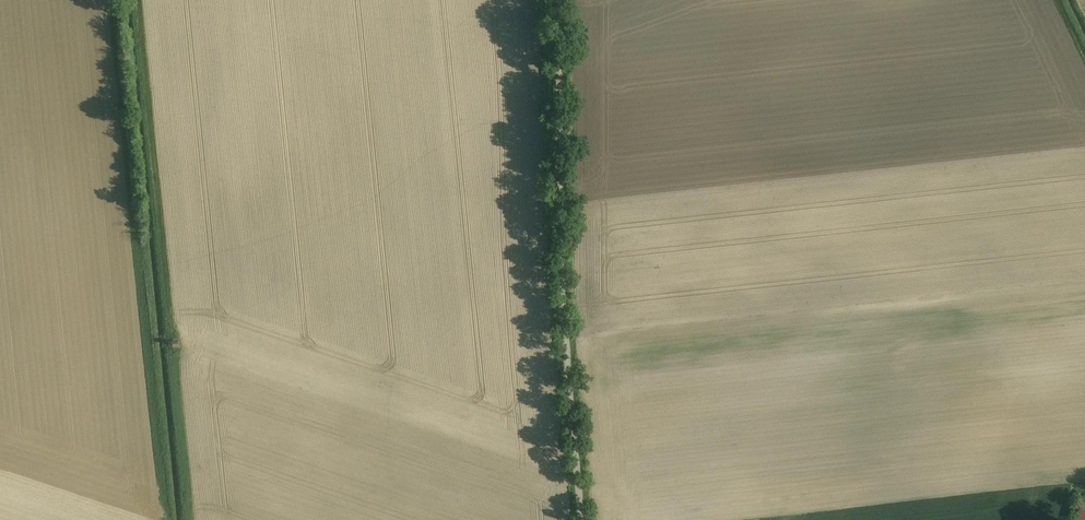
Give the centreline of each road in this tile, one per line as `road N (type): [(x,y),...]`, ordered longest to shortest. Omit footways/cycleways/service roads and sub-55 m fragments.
road 1 (unclassified): [(576,519),(543,0)]

